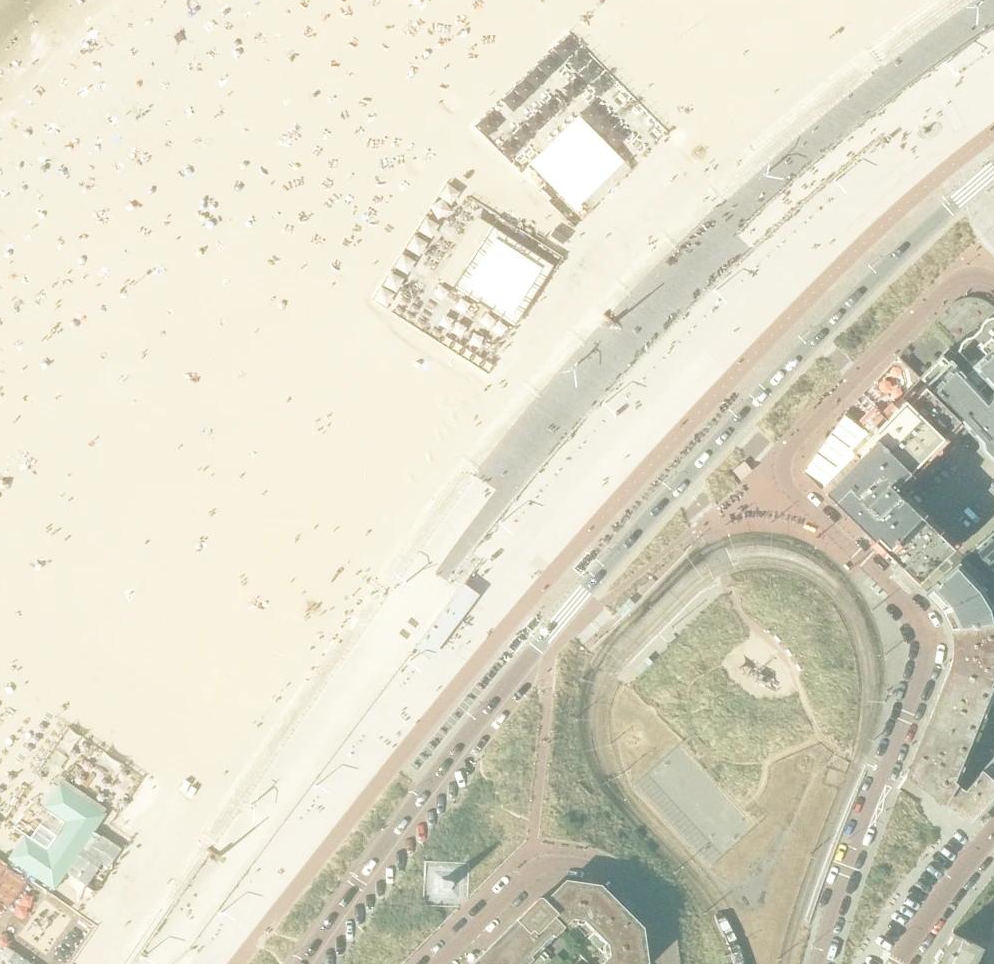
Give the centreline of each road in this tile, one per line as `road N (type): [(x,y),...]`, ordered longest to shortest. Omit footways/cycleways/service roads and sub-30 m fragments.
road 1 (residential): [(993,167),(878,273),(738,418),(532,653),(303,963)]
road 2 (residential): [(821,963),(845,873),(923,670),(927,635),(902,600),(790,488),(783,469),(798,441),(941,289),(966,276),(993,284)]
road 3 (residential): [(439,963),(529,875),(574,860),(628,887),(650,914),(659,963)]
road 4 (residential): [(897,963),(918,927),(993,841)]

